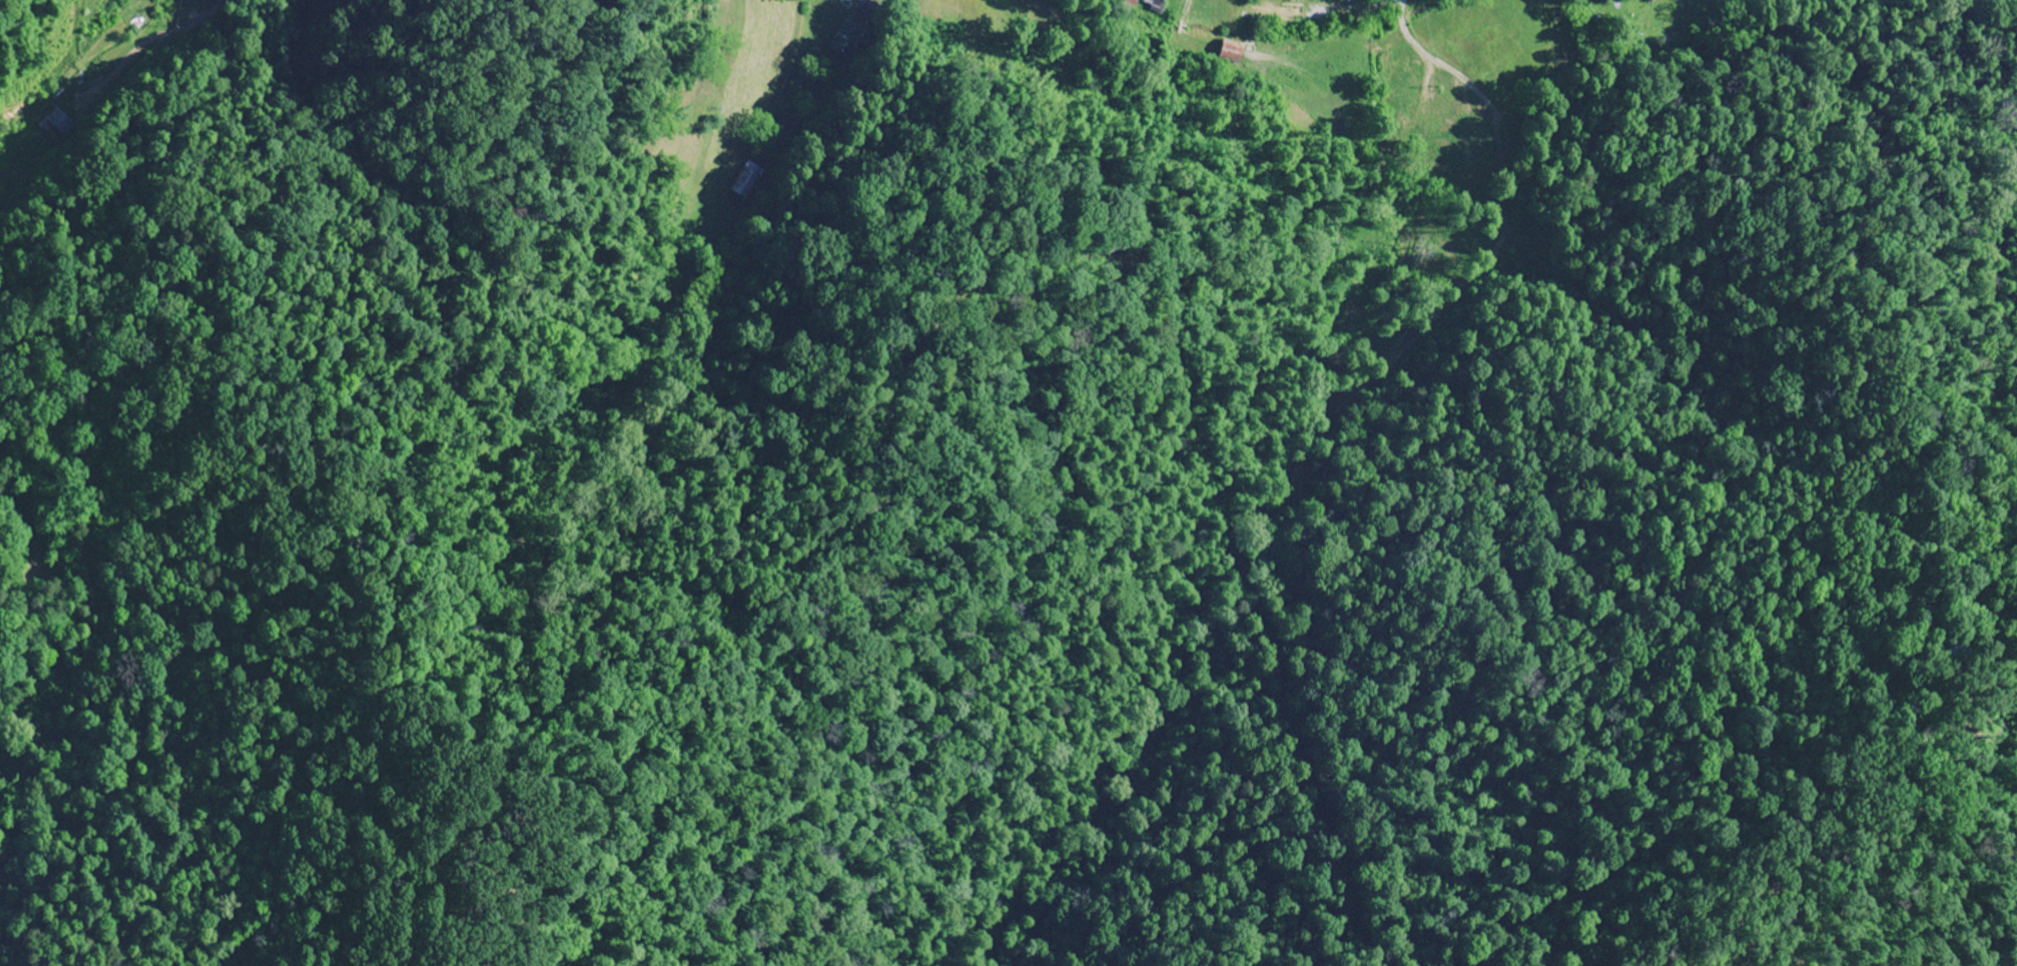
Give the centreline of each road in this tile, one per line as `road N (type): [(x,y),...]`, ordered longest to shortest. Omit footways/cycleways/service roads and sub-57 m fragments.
road 1 (residential): [(1197,0),(1154,39),(1042,89),(896,139),(755,171),(585,171)]
road 2 (residential): [(1411,0),(1412,24),(1449,77),(1463,128),(1480,159),(1490,161)]

